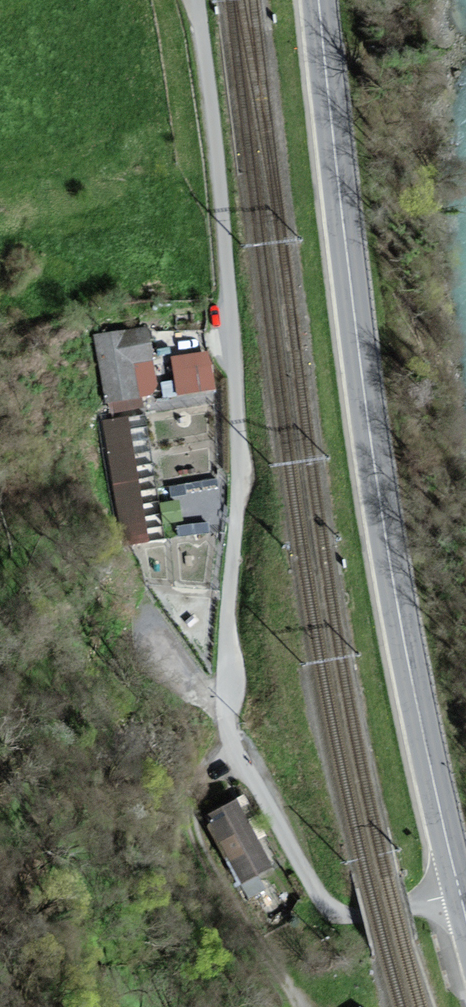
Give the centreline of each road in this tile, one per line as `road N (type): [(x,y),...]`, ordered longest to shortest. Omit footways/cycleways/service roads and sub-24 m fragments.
road 1 (unclassified): [(200,0),(240,457),(228,630),(231,731),(332,909),(364,919),(460,893)]
road 2 (secondary): [(320,0),(375,460),(460,893)]

